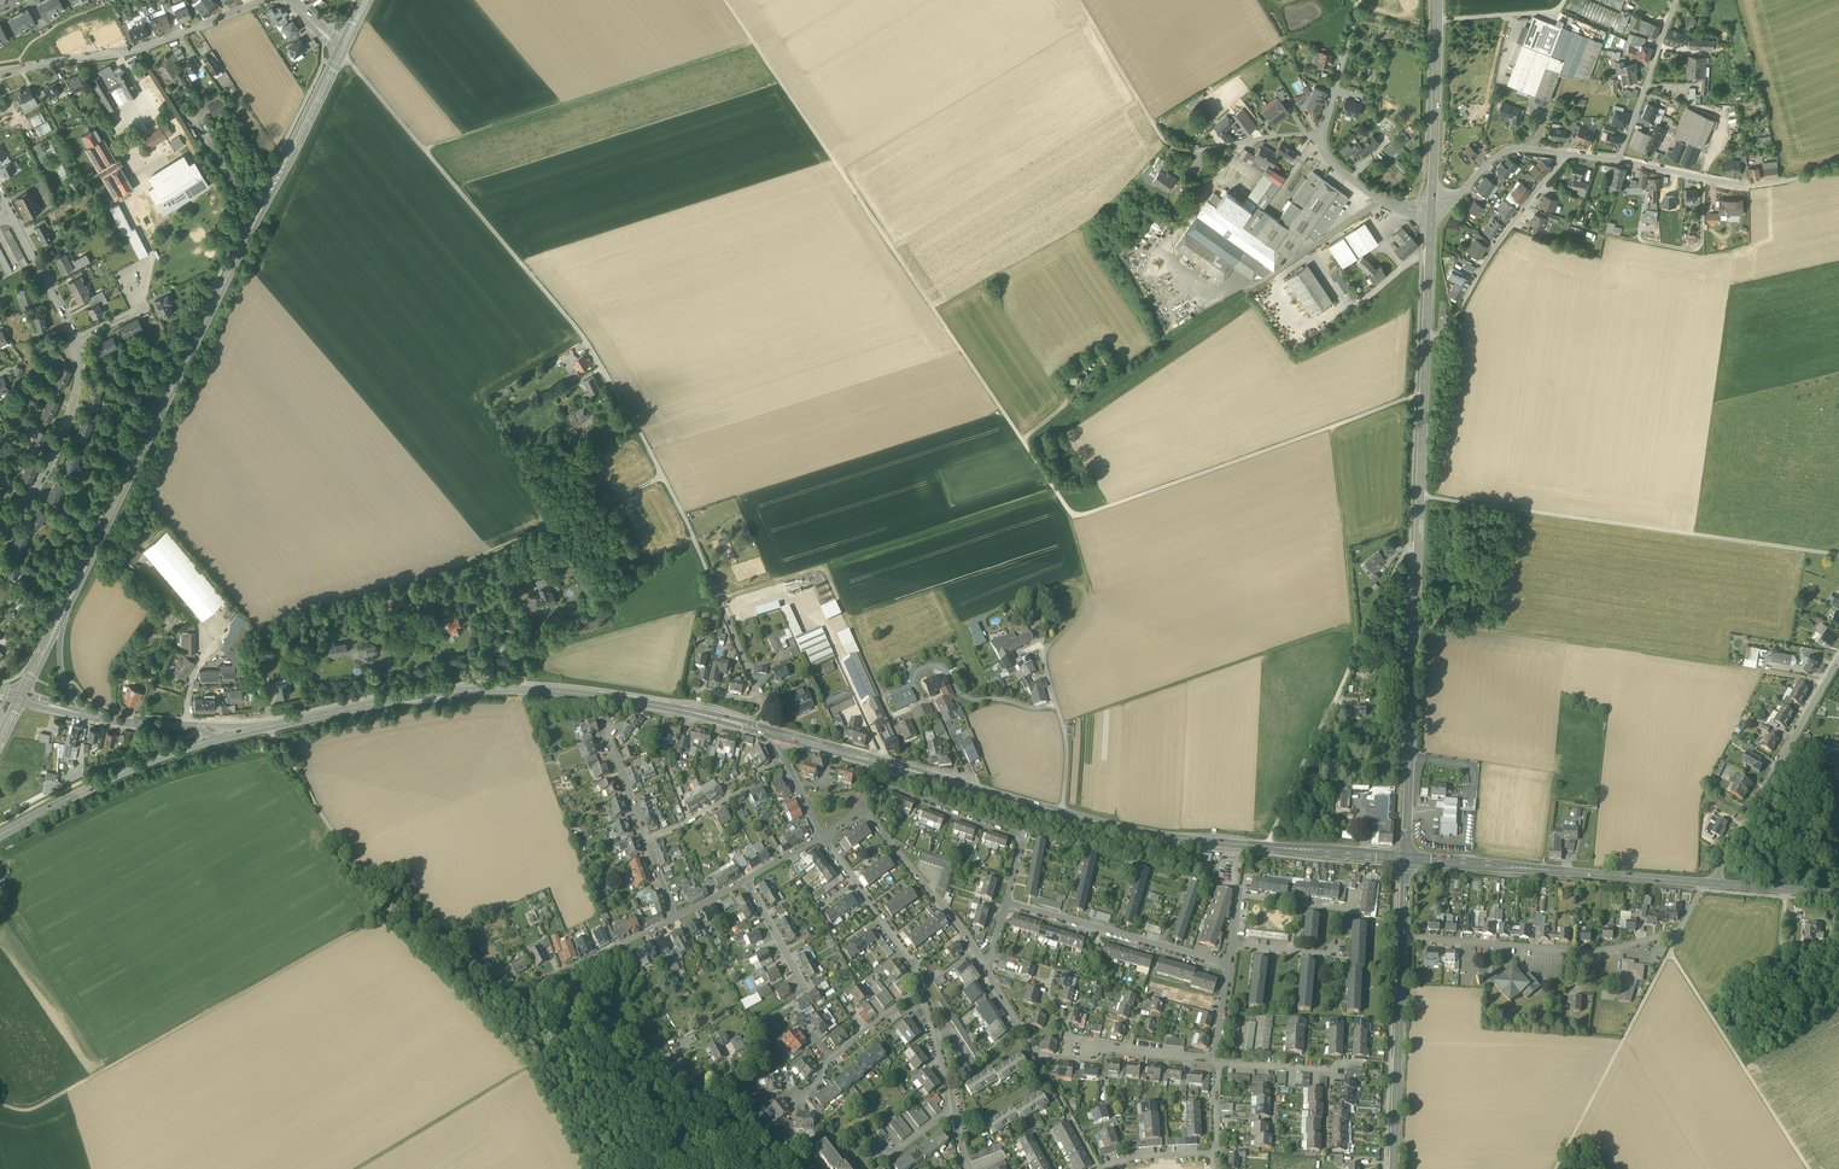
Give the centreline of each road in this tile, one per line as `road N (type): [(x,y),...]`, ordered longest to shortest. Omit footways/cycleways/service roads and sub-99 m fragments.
road 1 (track): [(725,0),(1074,517),(1424,395)]
road 2 (unclassified): [(773,733),(682,513),(582,334),(341,50)]
road 3 (secondary): [(1406,858),(1140,832),(773,733)]
road 4 (secondary): [(341,50),(63,613)]
road 5 (track): [(269,726),(239,655),(261,627),(449,570),(664,476)]
road 6 (secondary): [(773,733),(642,702),(514,690),(428,694),(248,730)]
road 7 (secondary): [(1406,858),(1427,336)]
road 8 (track): [(0,1104),(26,1113),(395,908)]
road 9 (track): [(1838,555),(1420,496)]
road 10 (track): [(269,726),(331,830),(425,942),(475,975),(524,986)]
road 11 (track): [(425,147),(754,43)]
road 12 (track): [(1268,846),(1401,555),(1418,552)]
road 13 (residential): [(1403,937),(1585,952),(1620,947),(1682,928),(1710,884)]
road 14 (track): [(1354,622),(1061,724)]
road 15 (secondary): [(1710,884),(1406,858)]
road 16 (residential): [(0,76),(138,50),(265,0)]
road 17 (track): [(1682,928),(1555,1168)]
road 18 (secondary): [(248,730),(136,766),(0,835)]
road 19 (track): [(1827,683),(1568,641)]
road 20 (residential): [(1710,884),(1838,661)]
road 21 (track): [(1670,952),(1808,1168)]
road 22 (residential): [(1007,902),(1025,835),(888,787),(868,795),(860,812)]
road 23 (residential): [(1569,154),(1489,257),(1455,319),(1427,336)]
road 24 (secondary): [(1394,1168),(1403,937)]
road 25 (track): [(1357,652),(1331,427)]
road 26 (track): [(357,1168),(549,1055)]
road 27 (track): [(1704,179),(1701,252),(1575,225)]
road 28 (residential): [(860,812),(967,935),(986,968)]
road 29 (secondary): [(1432,207),(1438,19)]
road 30 (residential): [(822,836),(911,956),(923,984)]
road 31 (residential): [(26,503),(62,440),(77,385),(75,340)]
road 32 (residential): [(1788,182),(1747,188),(1618,161)]
road 33 (residential): [(1618,161),(1677,0)]
road 34 (residential): [(675,919),(524,986)]
road 35 (residential): [(1321,136),(1197,151),(1161,137)]
road 36 (secondary): [(248,730),(87,715)]
road 37 (track): [(1161,137),(1079,0)]
road 38 (residential): [(1569,154),(1518,149),(1498,156),(1458,195),(1432,207)]
road 39 (track): [(1014,603),(1072,582),(1087,594),(1041,653)]
road 40 (residential): [(1432,207),(1382,203),(1341,172),(1321,136)]
road 41 (residential): [(1321,136),(1359,0)]
road 42 (residential): [(75,340),(12,214)]
road 43 (residential): [(1354,894),(1351,911),(1239,897)]
road 44 (secondary): [(1427,336),(1432,207)]
road 45 (residential): [(1346,1061),(1217,1061)]
road 46 (residential): [(646,839),(605,717)]
road 47 (secondary): [(1838,894),(1710,884)]
road 48 (residential): [(923,984),(951,1107)]
road 49 (residential): [(746,880),(804,991)]
road 50 (unclassified): [(1560,11),(1438,19)]

